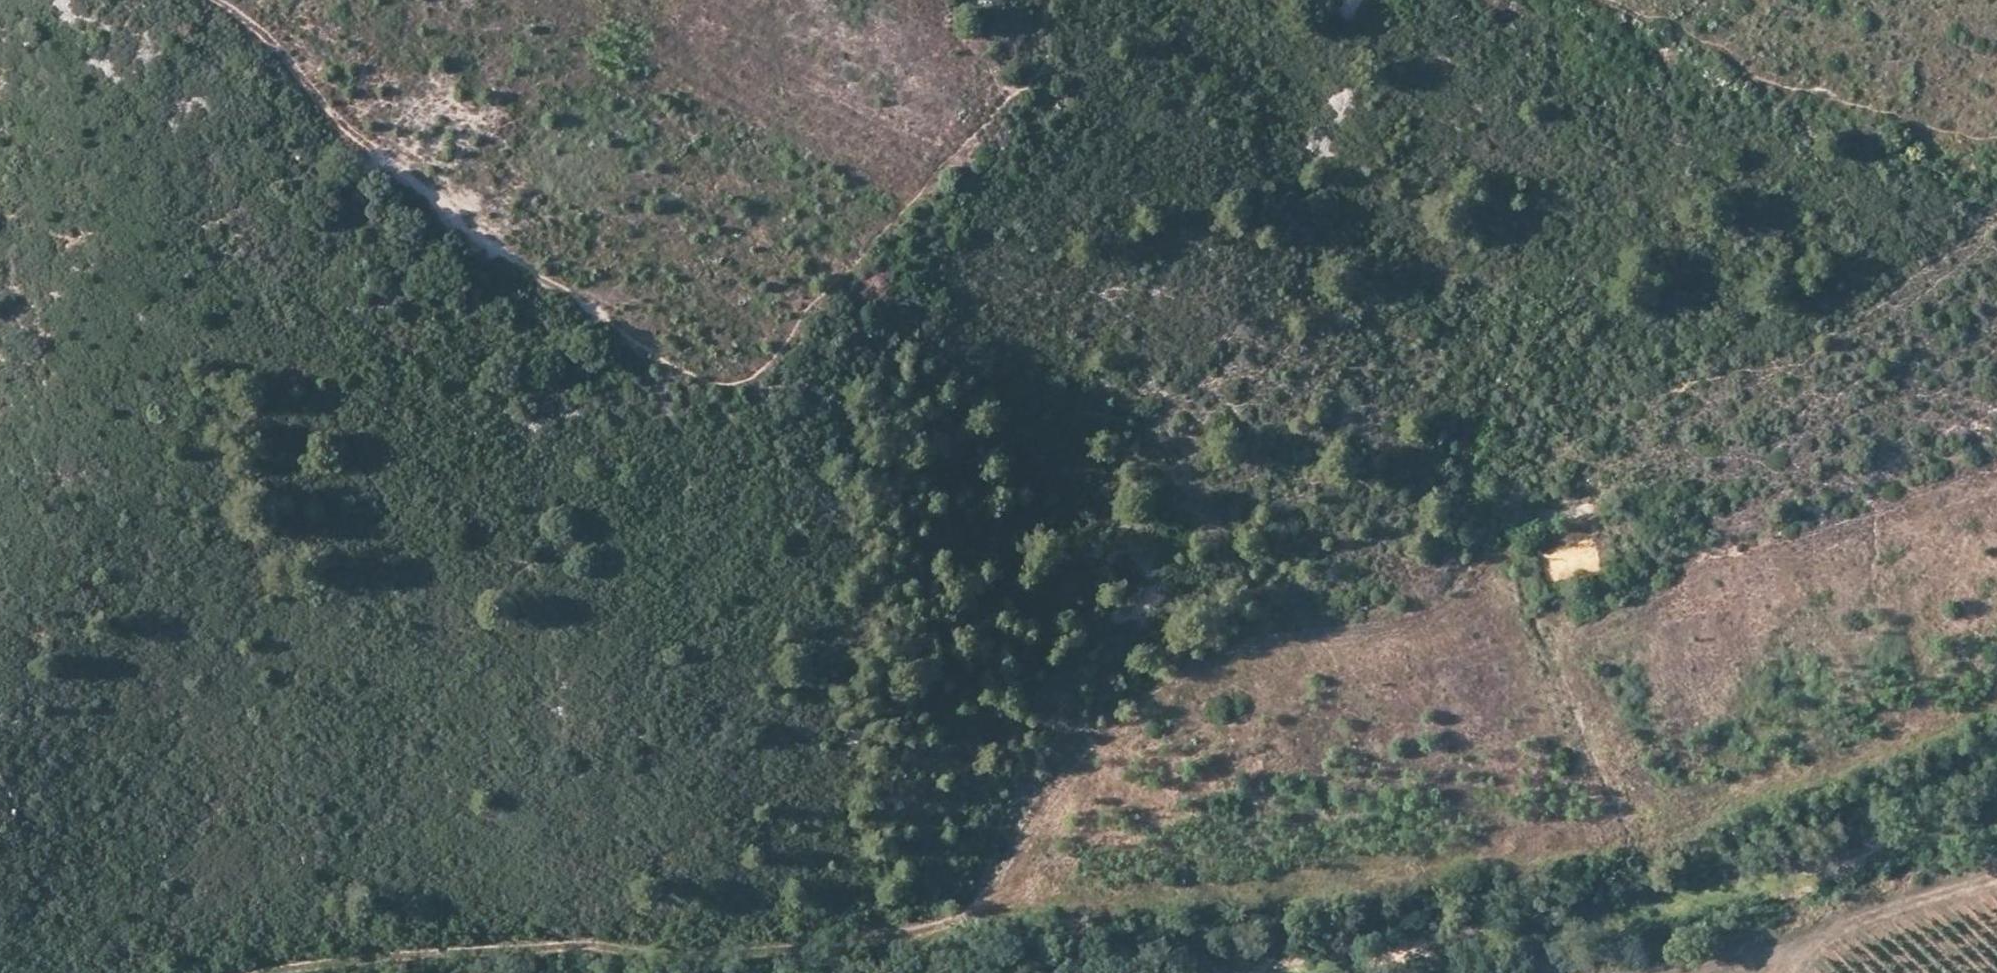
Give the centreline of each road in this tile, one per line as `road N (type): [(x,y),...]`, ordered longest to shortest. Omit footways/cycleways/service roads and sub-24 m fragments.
road 1 (track): [(267,972),(329,955),(866,934),(973,913),(1097,712),(1177,665)]

